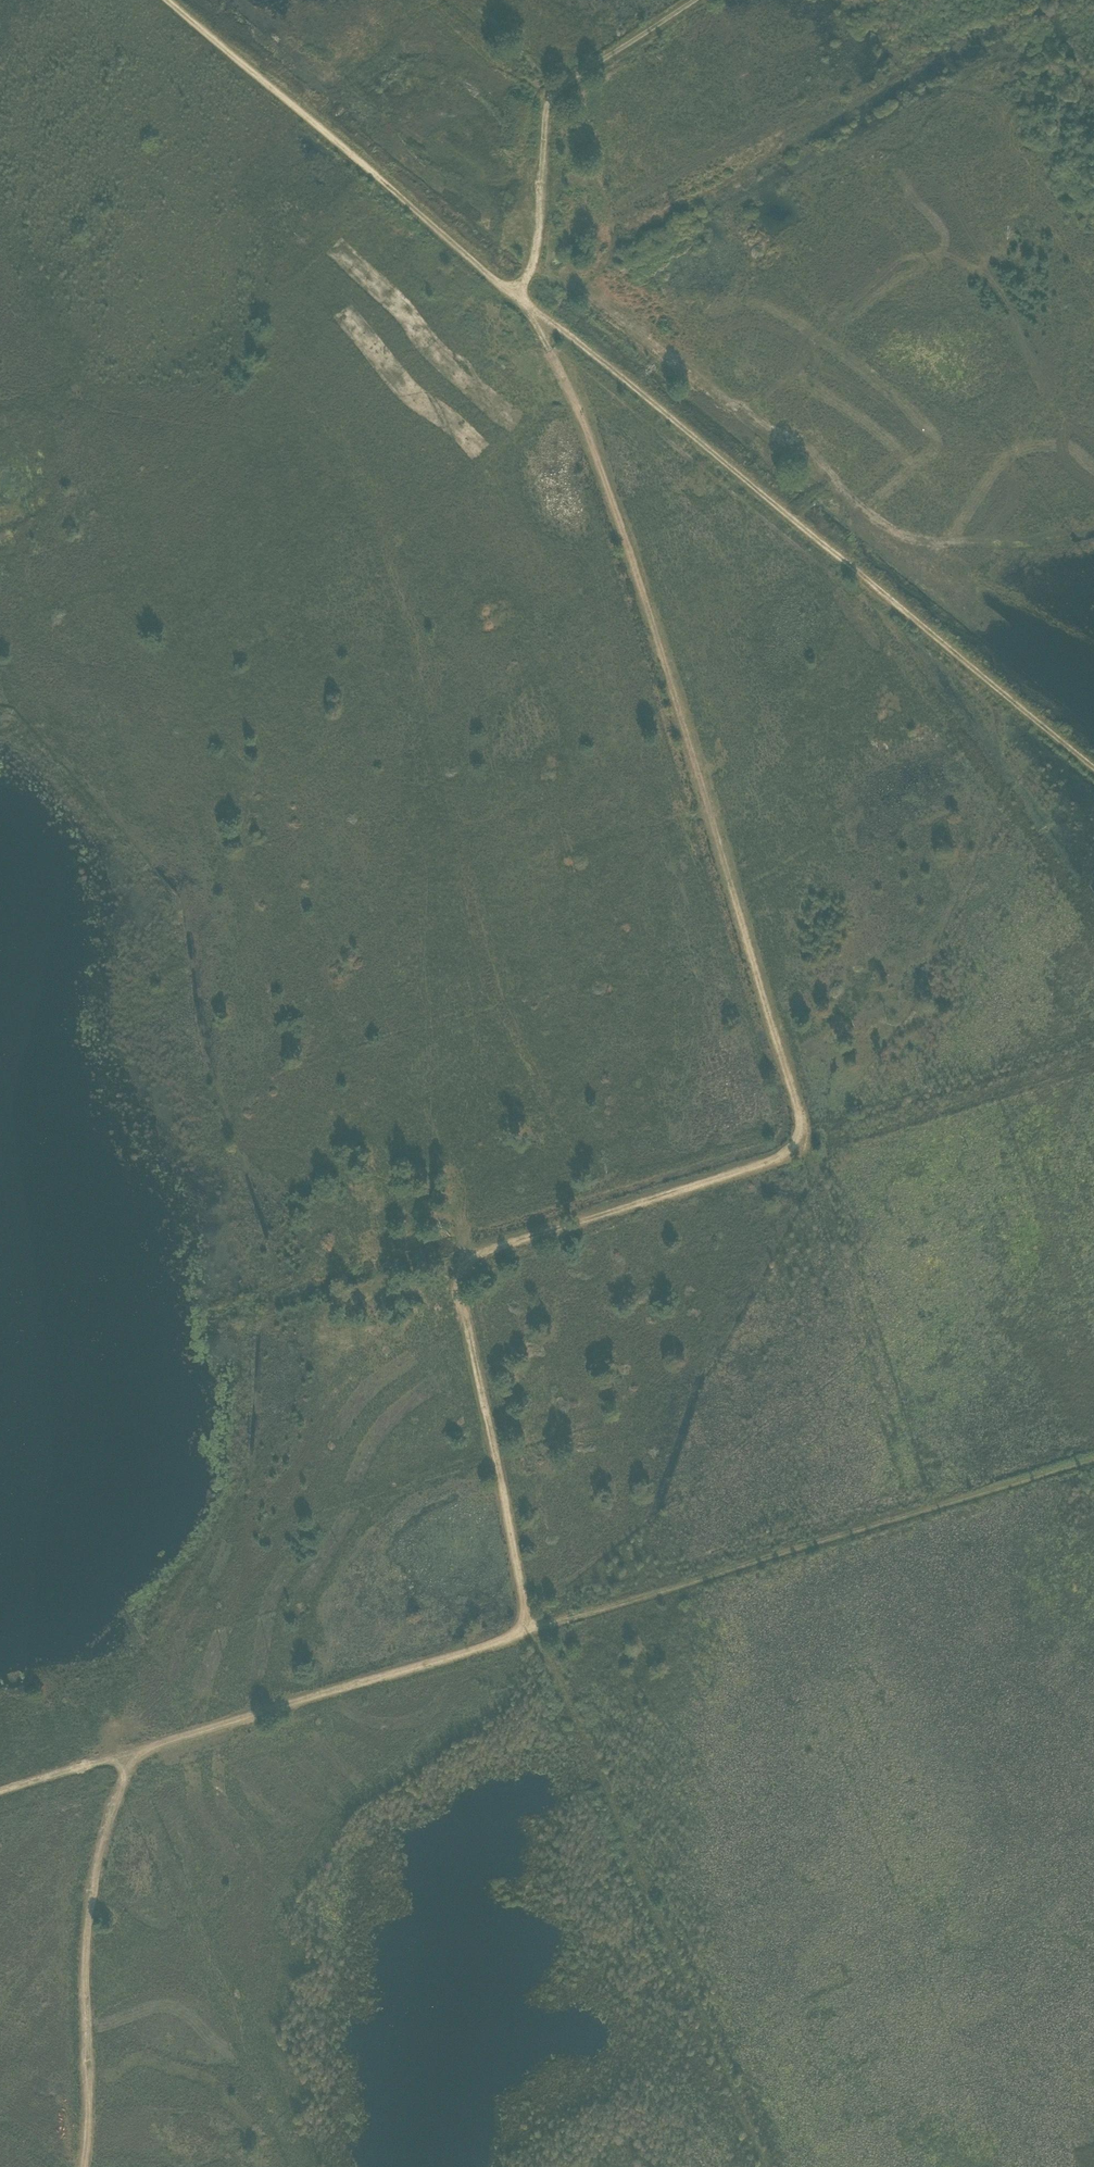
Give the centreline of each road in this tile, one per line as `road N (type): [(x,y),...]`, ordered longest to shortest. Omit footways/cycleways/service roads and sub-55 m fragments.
road 1 (track): [(534,310),(614,502),(806,1131),(794,1146),(455,1257),(524,1600),(537,1628)]
road 2 (track): [(514,295),(1093,768)]
road 3 (track): [(537,1628),(766,2166)]
road 4 (track): [(537,1628),(1093,1456)]
road 5 (track): [(167,0),(514,295)]
road 6 (track): [(537,1628),(118,1756)]
road 7 (track): [(82,2166),(85,1946),(103,1838),(125,1771),(118,1756)]
road 8 (track): [(694,0),(556,92),(545,112),(535,260),(514,295)]
road 9 (track): [(118,1756),(0,1791)]

